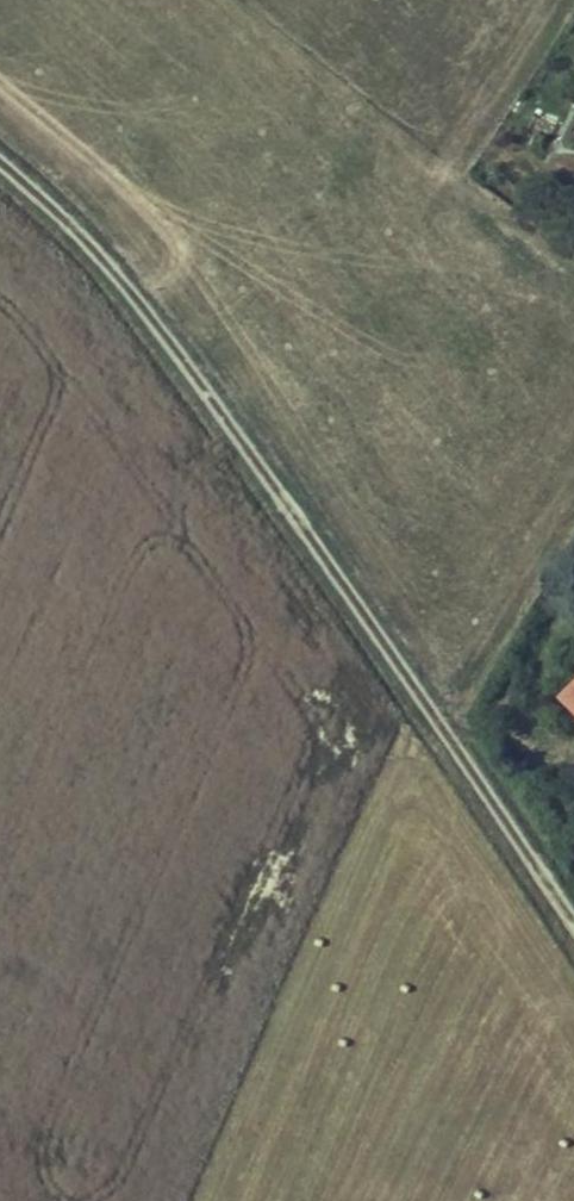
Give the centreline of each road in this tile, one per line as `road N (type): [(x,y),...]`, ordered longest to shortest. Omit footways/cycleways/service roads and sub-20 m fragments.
road 1 (track): [(573,916),(76,231),(0,165)]

